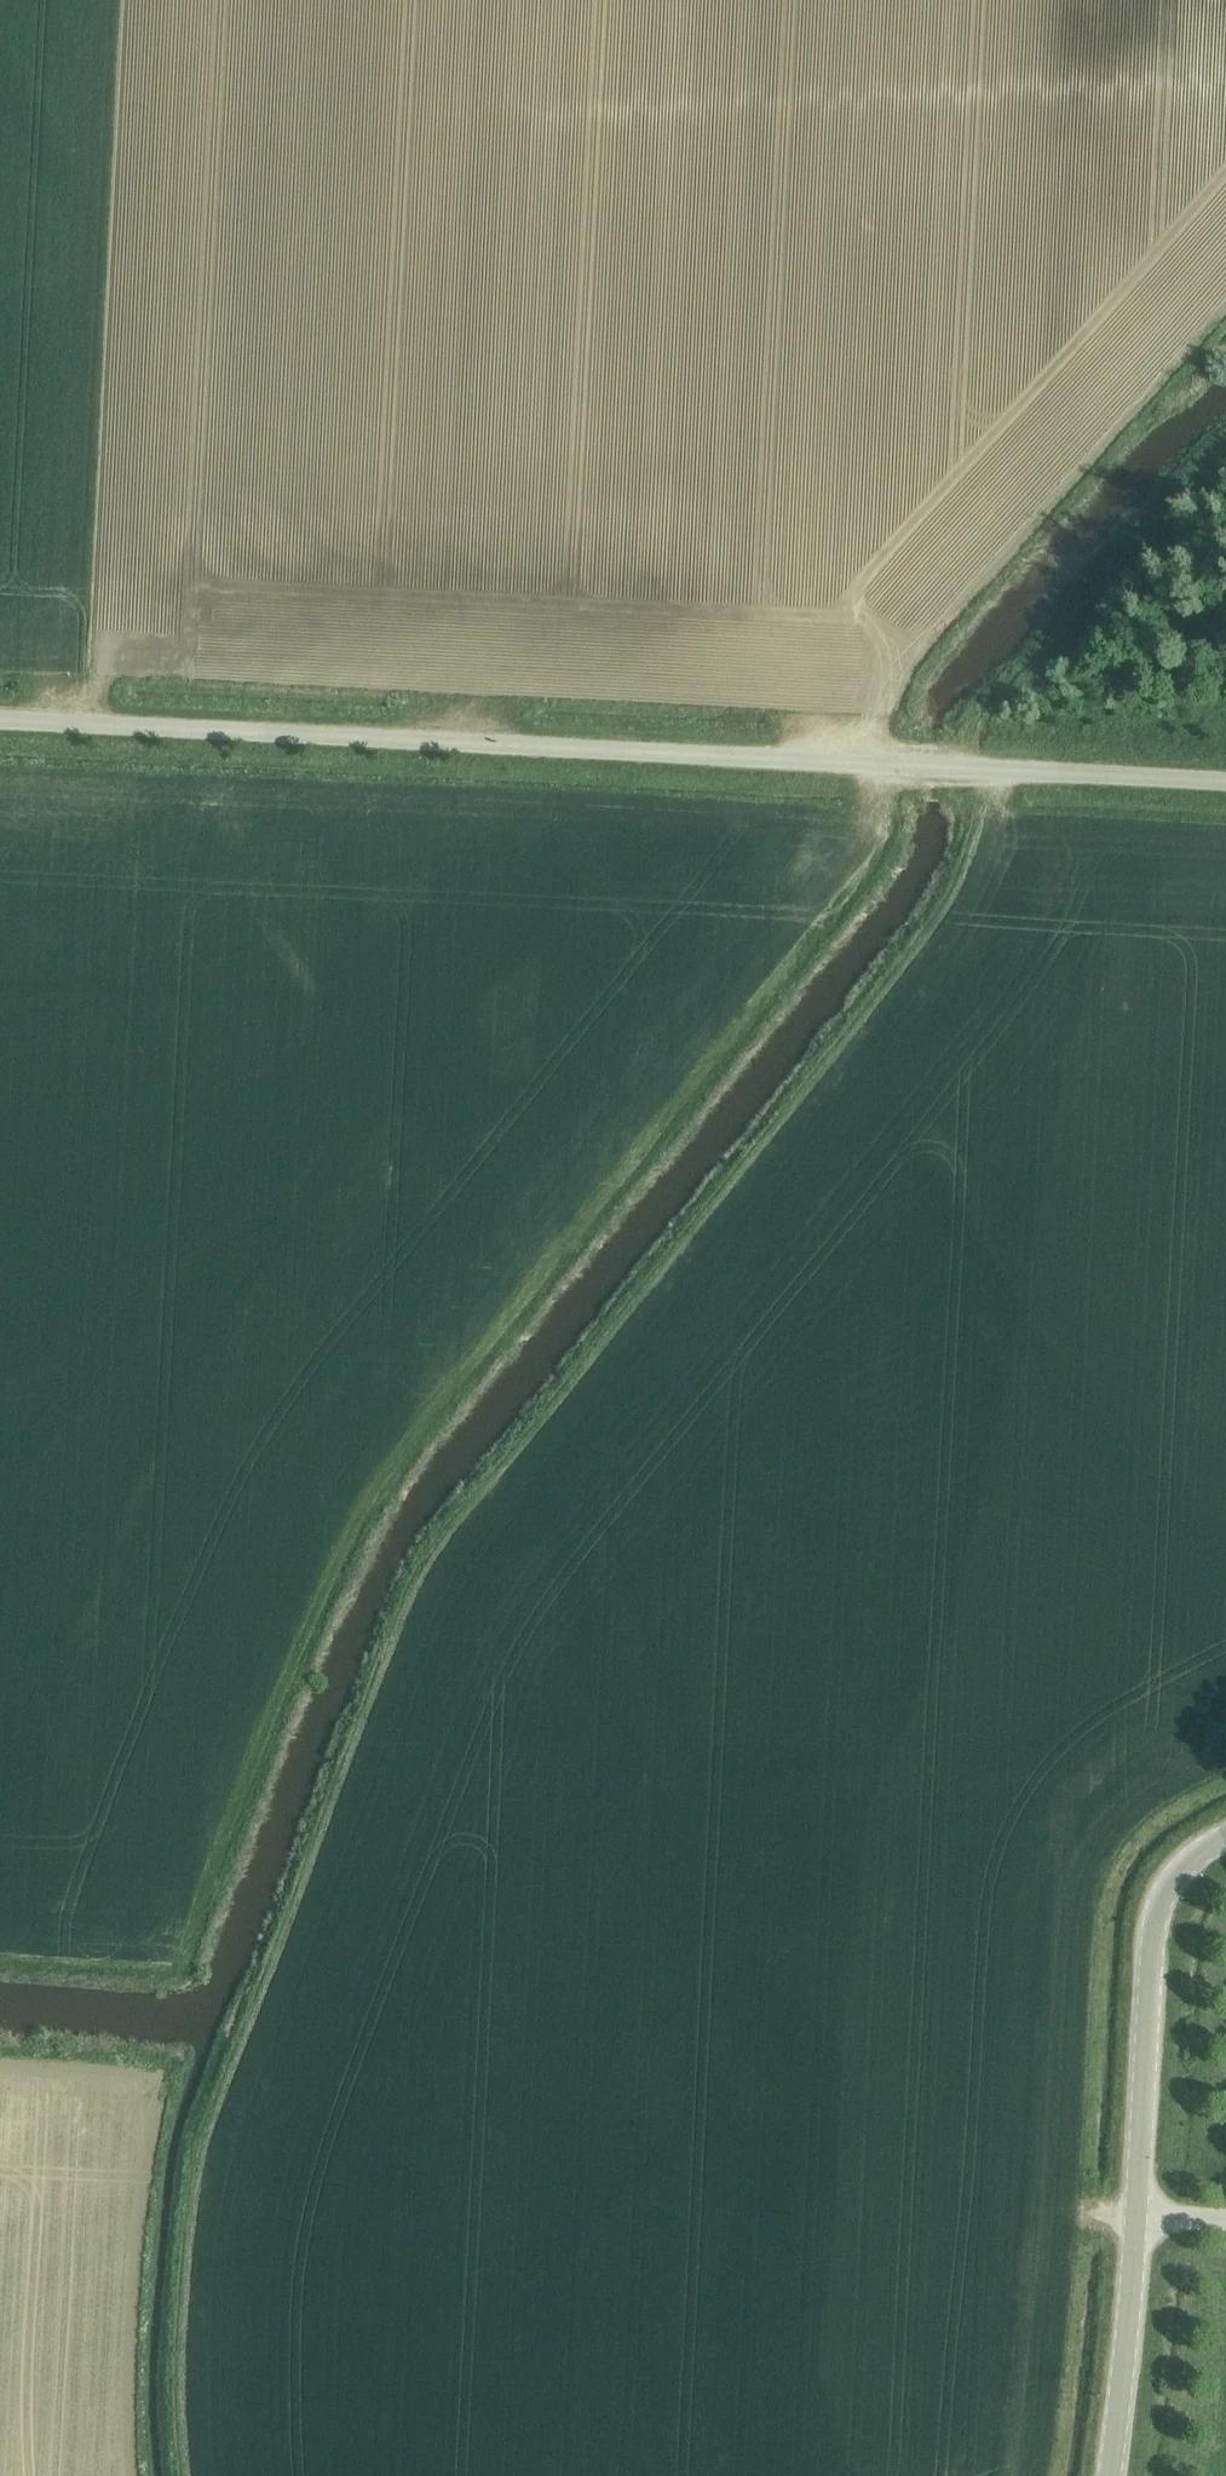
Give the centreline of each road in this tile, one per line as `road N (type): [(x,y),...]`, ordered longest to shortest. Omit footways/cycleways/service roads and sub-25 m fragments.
road 1 (unclassified): [(1225,784),(0,720)]
road 2 (tertiary): [(1107,2475),(1137,2215),(1157,1914),(1180,1872),(1225,1835)]

